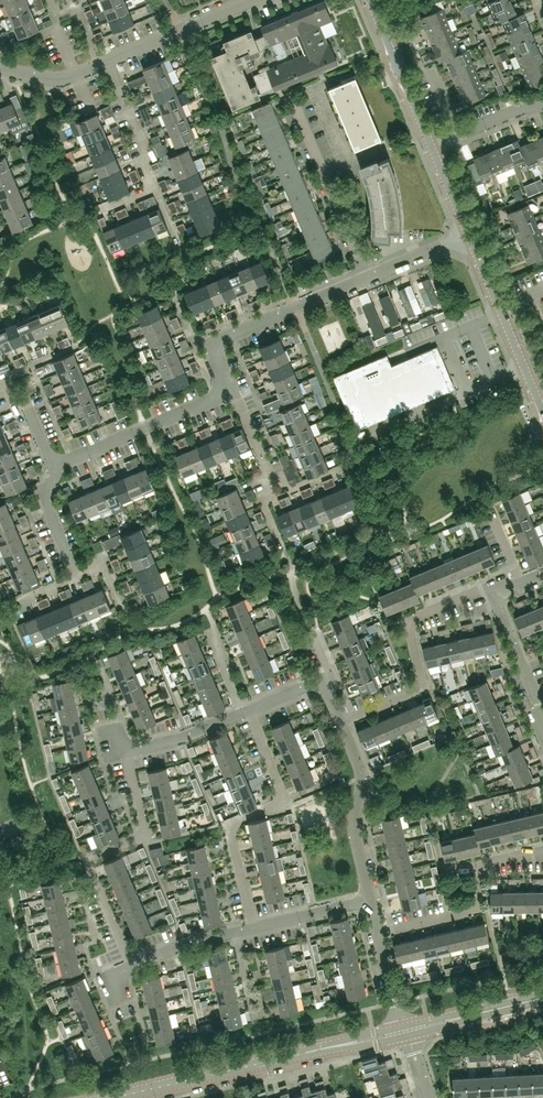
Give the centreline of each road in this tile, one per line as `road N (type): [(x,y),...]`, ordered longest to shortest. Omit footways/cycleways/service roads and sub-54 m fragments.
road 1 (residential): [(132,965),(84,857),(145,832),(125,752)]
road 2 (residential): [(254,926),(229,825),(285,800),(248,710)]
road 3 (residential): [(342,723),(421,689),(414,617),(479,590),(493,594)]
road 4 (tertiary): [(111,1097),(304,1052)]
road 5 (unclassified): [(542,415),(468,234)]
road 6 (residential): [(53,466),(232,391)]
road 7 (residential): [(366,277),(293,98)]
road 8 (residential): [(369,900),(354,826),(361,777),(342,723)]
road 9 (residential): [(211,343),(366,277)]
road 10 (unclassified): [(430,146),(367,0)]
road 11 (residential): [(109,58),(249,0)]
road 12 (residential): [(542,736),(538,704),(493,594)]
road 13 (residential): [(377,932),(482,907),(481,869)]
road 14 (residential): [(153,186),(109,58)]
road 15 (residential): [(125,752),(242,713)]
road 16 (residential): [(430,146),(542,99)]

